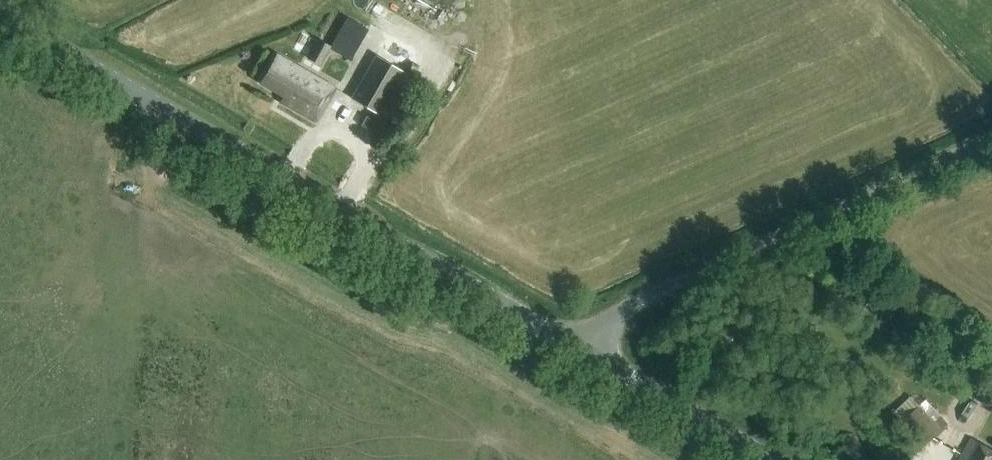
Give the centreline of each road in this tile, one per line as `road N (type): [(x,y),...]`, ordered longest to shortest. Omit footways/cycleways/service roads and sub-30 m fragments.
road 1 (track): [(655,459),(470,355),(379,323),(153,192),(146,177),(151,100)]
road 2 (tertiary): [(565,341),(0,13)]
road 3 (unclassified): [(565,341),(991,138)]
road 4 (tertiary): [(773,459),(565,341)]

